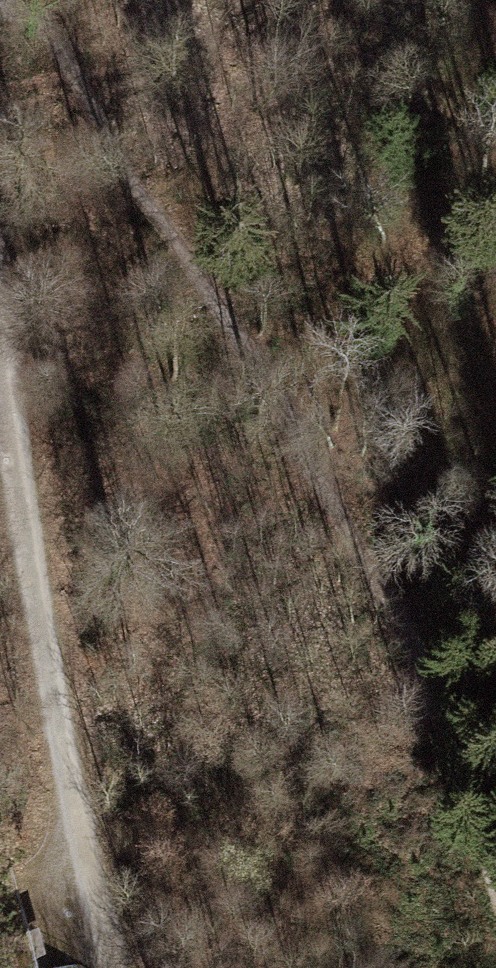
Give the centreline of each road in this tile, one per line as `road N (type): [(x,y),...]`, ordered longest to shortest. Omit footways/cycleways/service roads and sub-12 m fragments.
road 1 (track): [(0,6),(55,33),(276,393),(447,718),(495,868)]
road 2 (track): [(117,967),(28,600),(0,364)]

